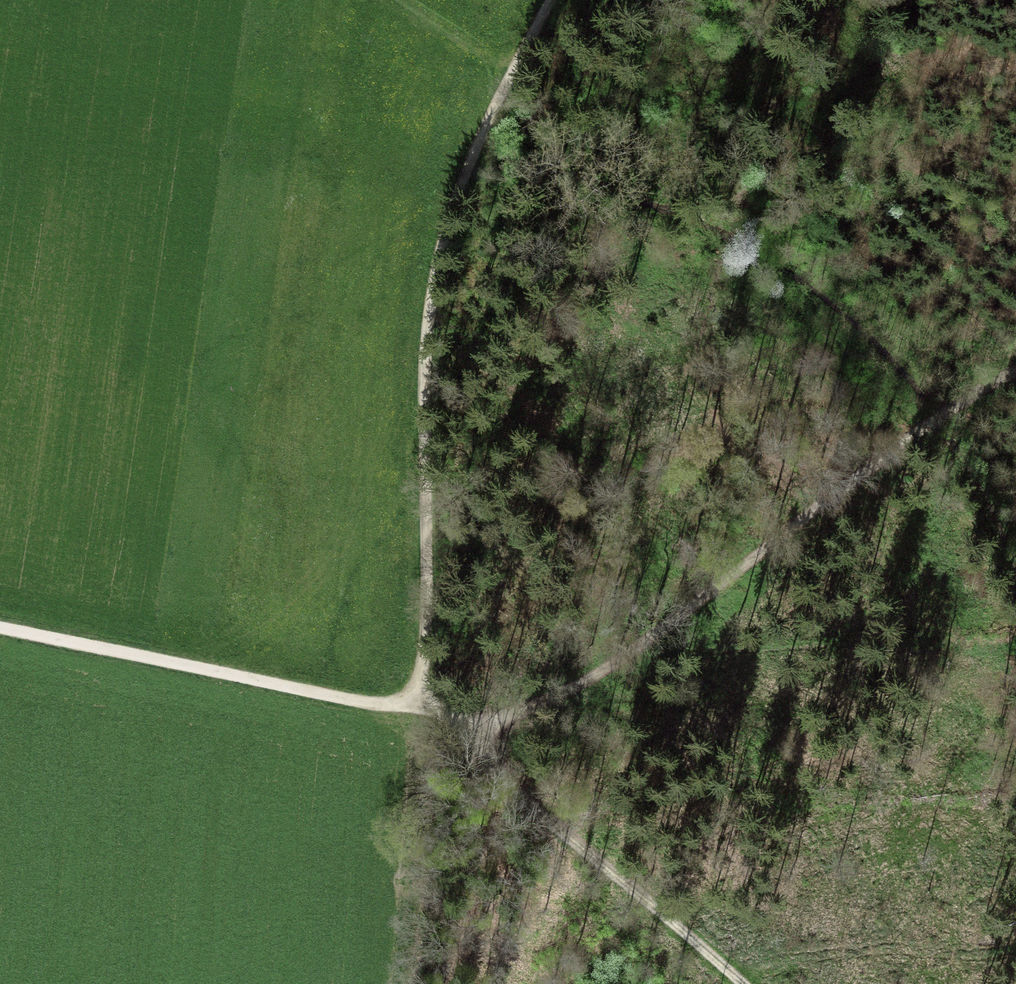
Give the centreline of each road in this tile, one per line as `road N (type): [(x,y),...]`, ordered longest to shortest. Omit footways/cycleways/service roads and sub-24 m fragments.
road 1 (track): [(560,0),(471,166),(445,248),(430,348),(421,711)]
road 2 (track): [(1015,372),(949,408),(593,679),(508,718),(421,711)]
road 3 (track): [(421,711),(0,630)]
road 4 (track): [(465,720),(525,804),(738,983)]
road 5 (track): [(402,0),(517,81)]

